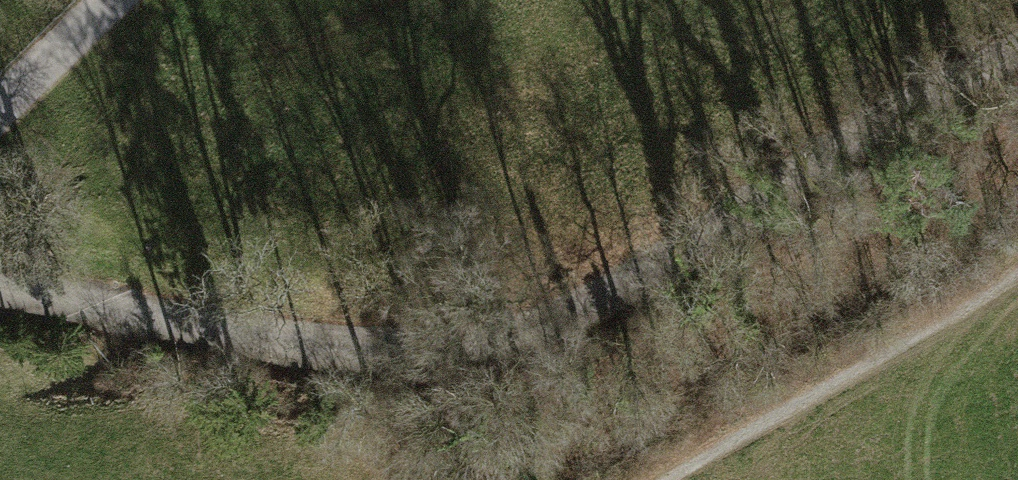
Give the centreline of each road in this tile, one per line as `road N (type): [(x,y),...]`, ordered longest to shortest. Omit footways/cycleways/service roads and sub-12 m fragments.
road 1 (track): [(0,287),(387,347),(497,341),(617,300),(920,102),(1017,51)]
road 2 (track): [(1017,272),(732,439),(679,479)]
road 3 (unclassified): [(0,109),(110,0)]

